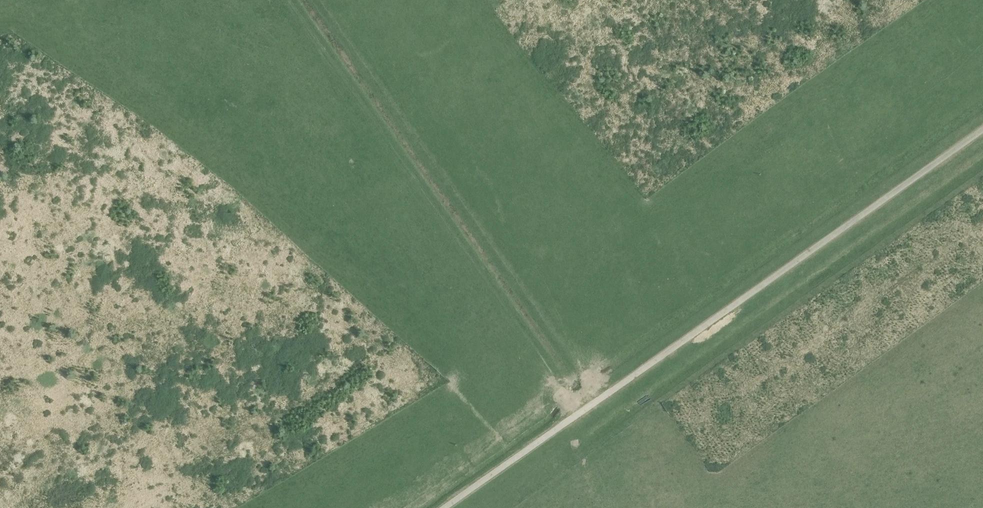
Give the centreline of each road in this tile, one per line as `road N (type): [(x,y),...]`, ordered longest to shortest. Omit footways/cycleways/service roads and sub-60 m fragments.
road 1 (track): [(448,507),(982,132)]

